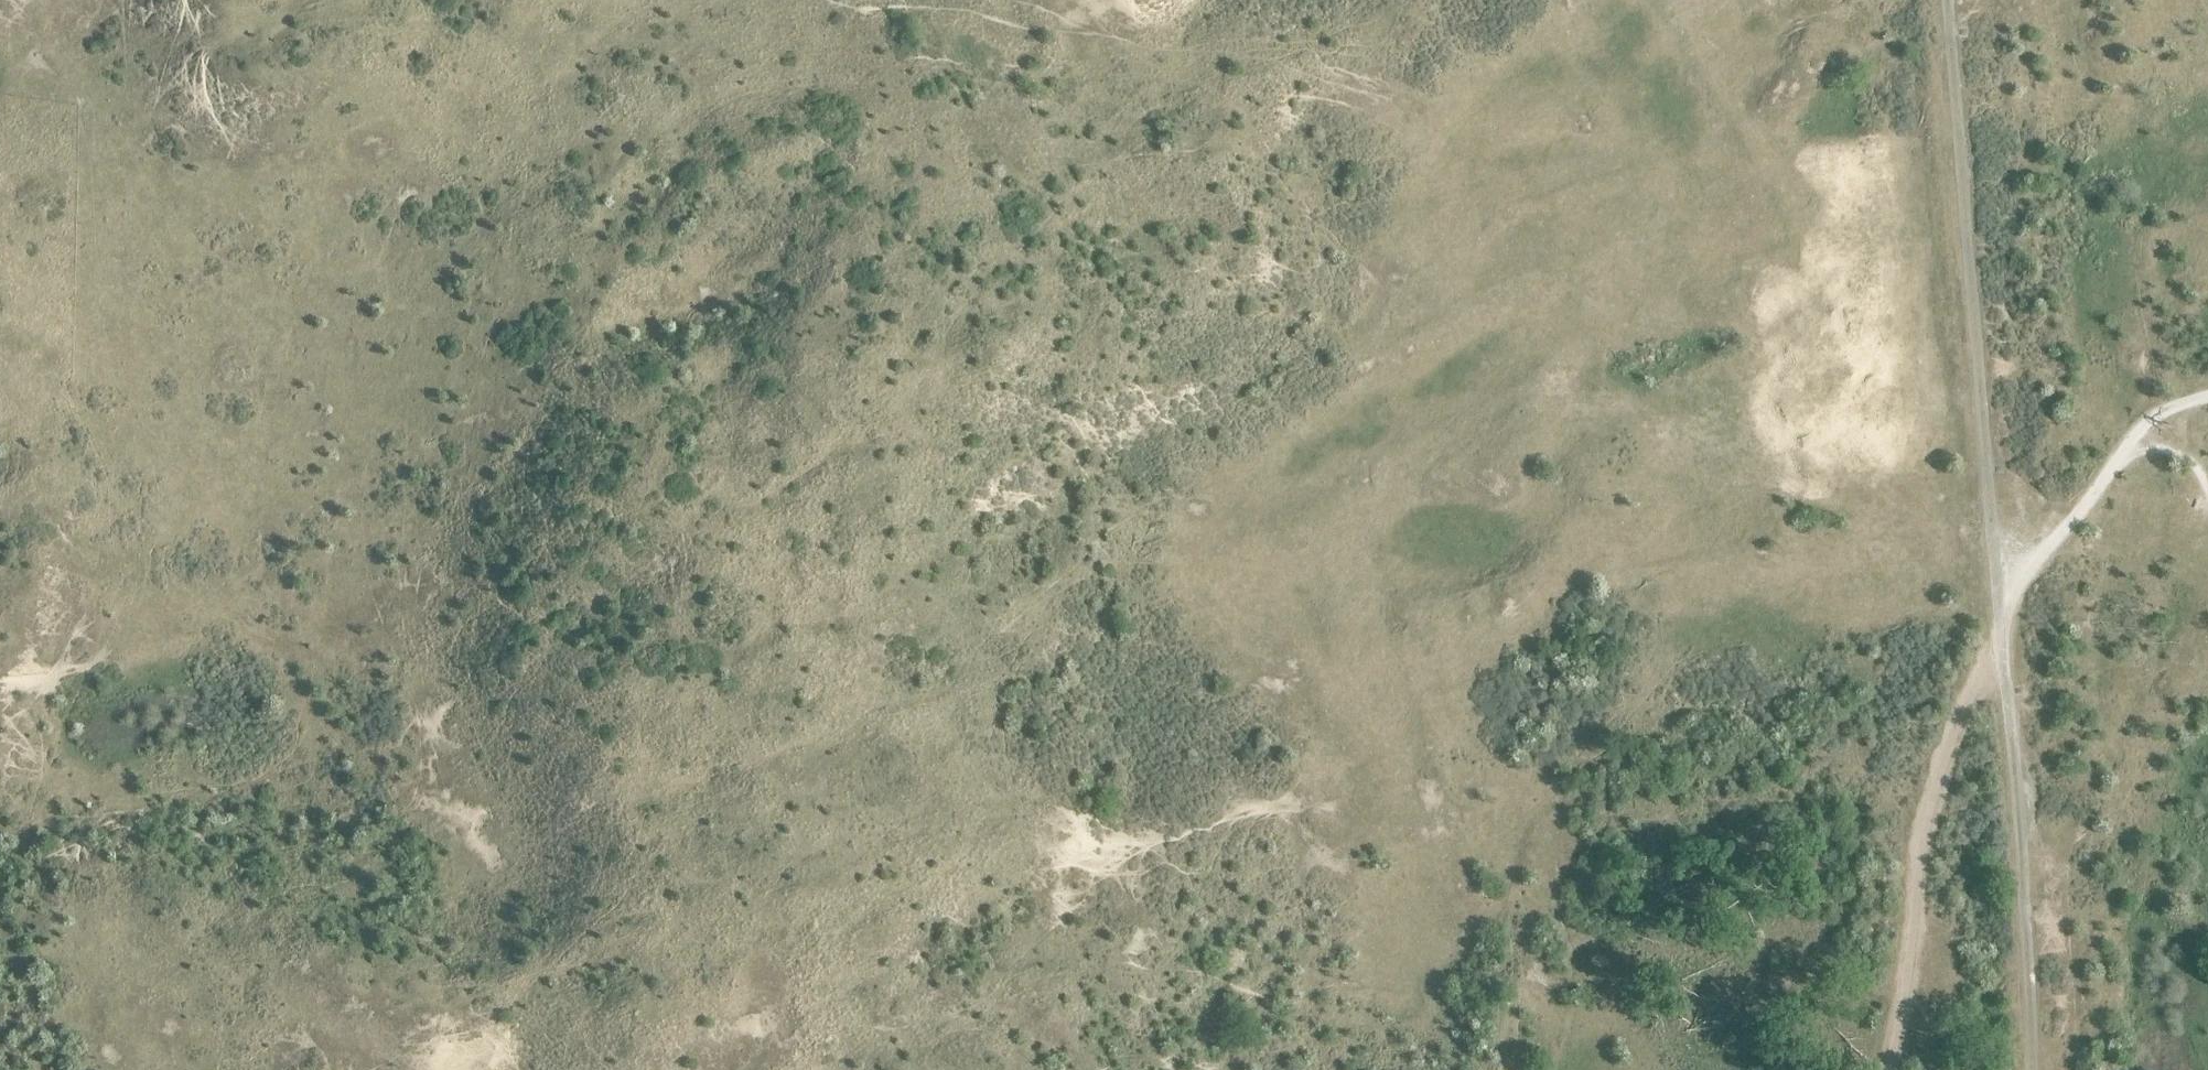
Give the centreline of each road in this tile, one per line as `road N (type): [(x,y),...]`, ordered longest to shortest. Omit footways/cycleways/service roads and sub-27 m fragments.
road 1 (track): [(1999,623),(1962,693),(1917,856),(1912,961),(1890,1069)]

